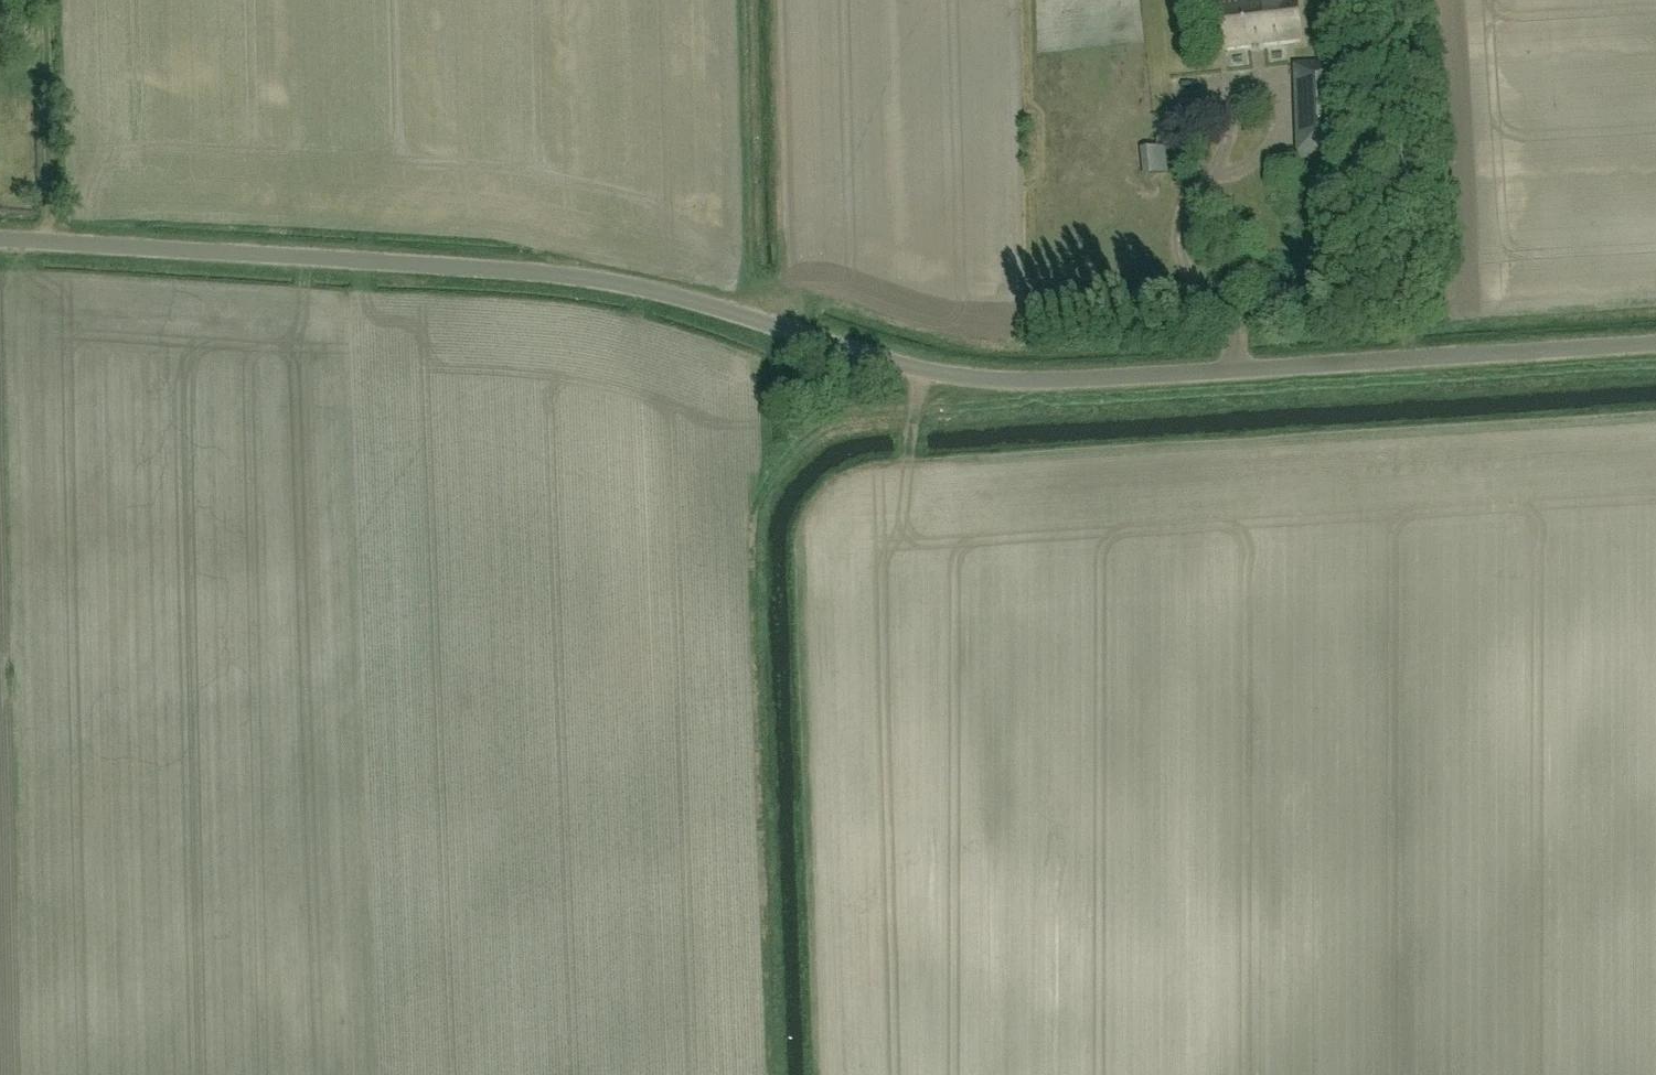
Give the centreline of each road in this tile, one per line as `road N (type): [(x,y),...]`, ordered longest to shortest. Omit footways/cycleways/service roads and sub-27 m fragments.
road 1 (unclassified): [(1655,342),(988,379),(928,372),(621,282),(0,239)]

